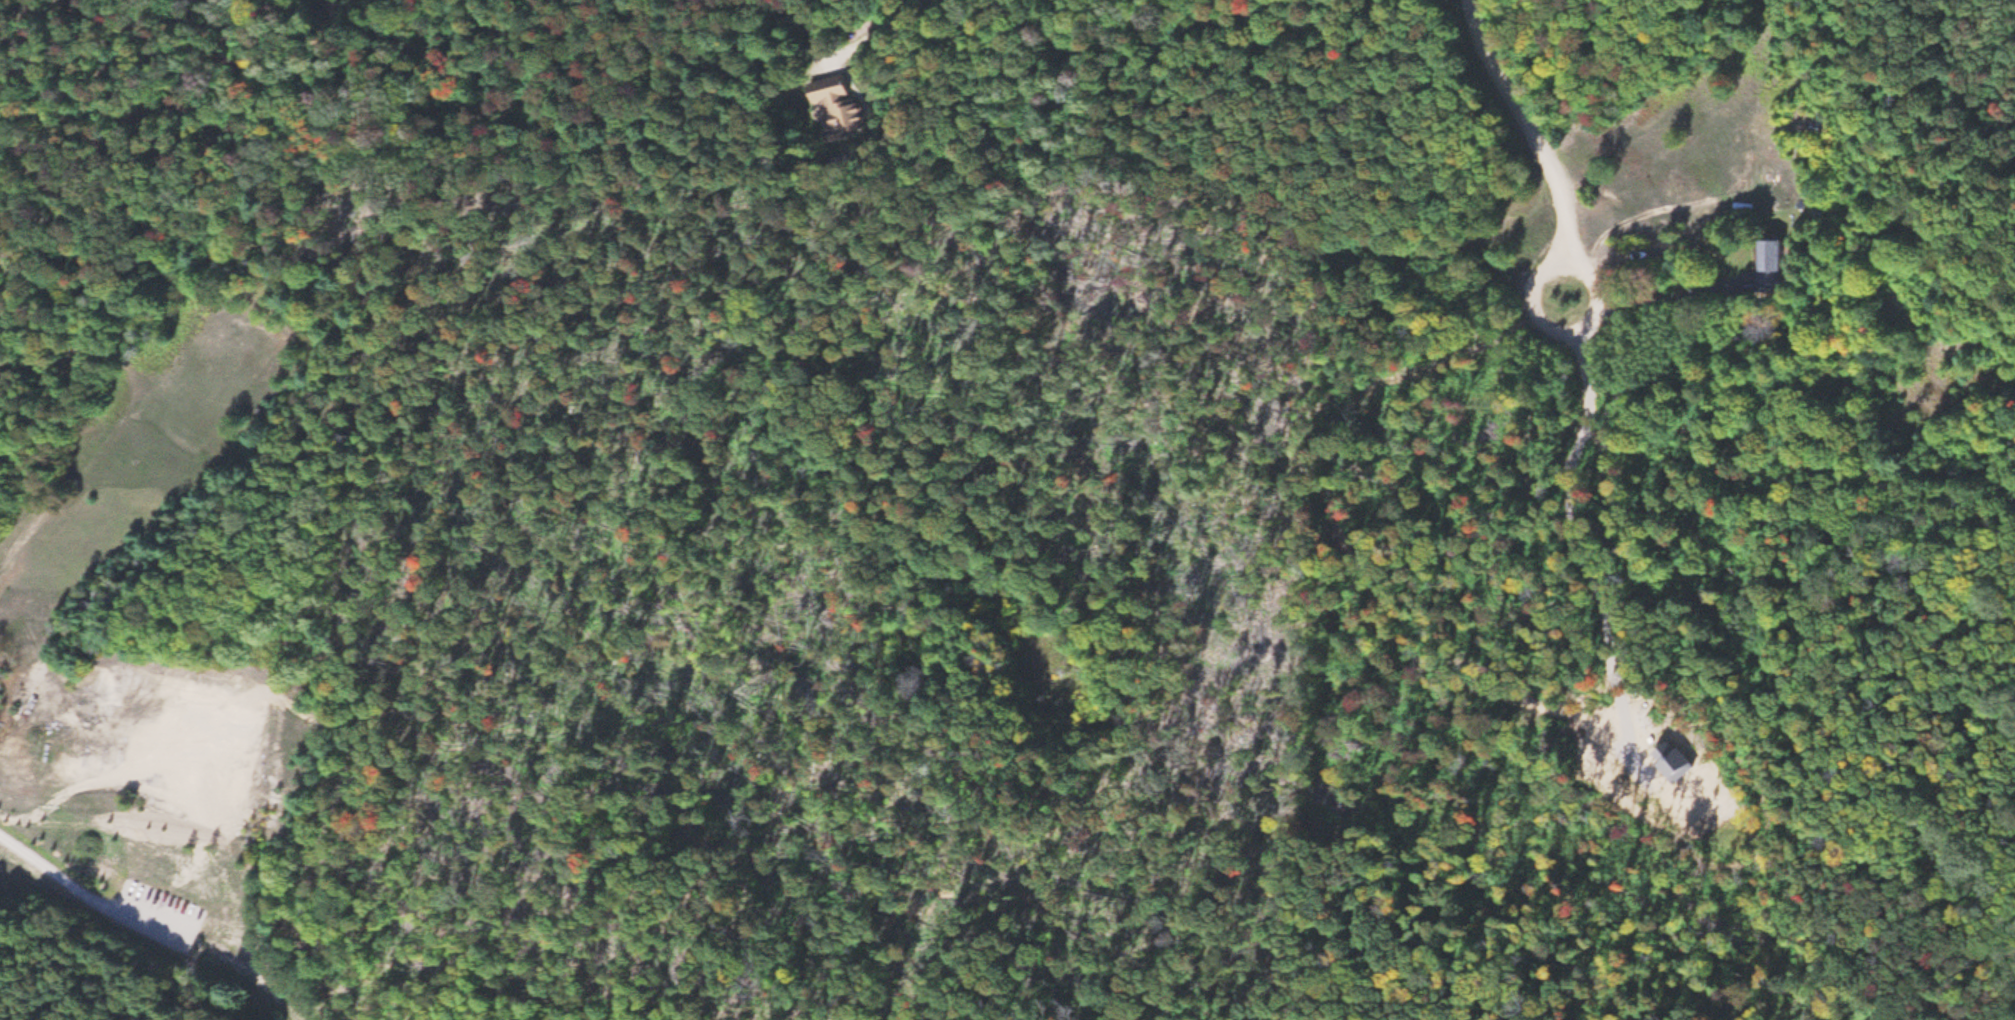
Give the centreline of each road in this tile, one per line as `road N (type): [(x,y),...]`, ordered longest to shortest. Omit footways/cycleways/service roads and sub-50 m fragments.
road 1 (residential): [(1470,0),(1497,71),(1559,177),(1570,214),(1569,304)]

